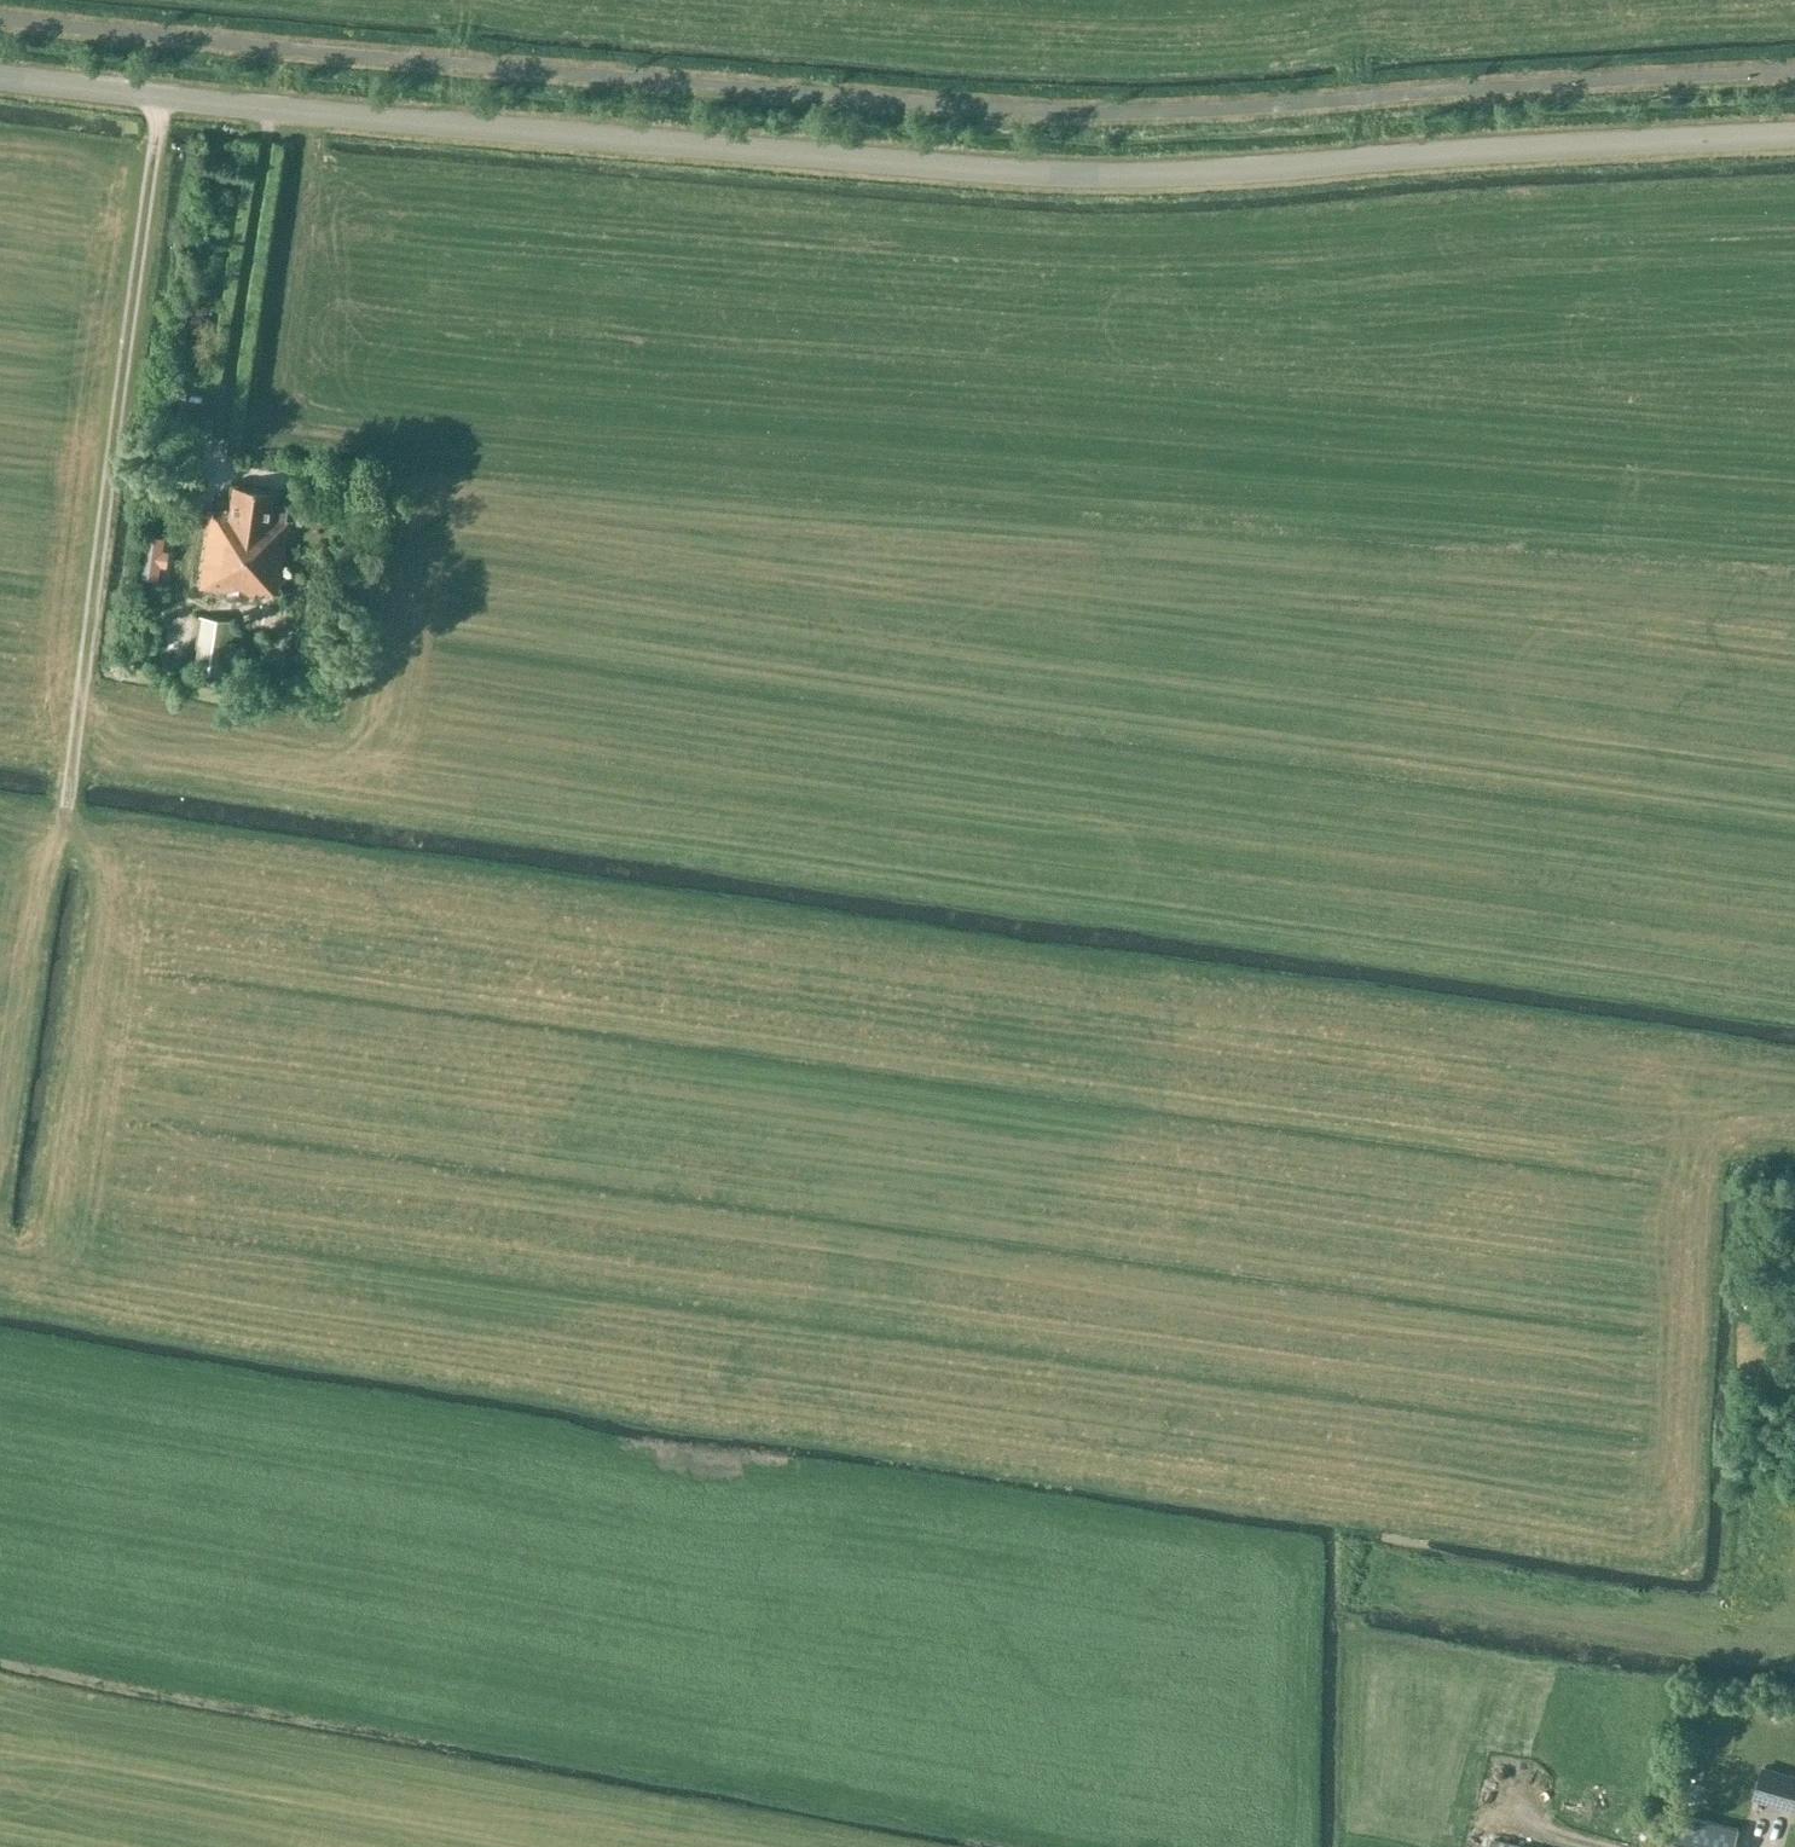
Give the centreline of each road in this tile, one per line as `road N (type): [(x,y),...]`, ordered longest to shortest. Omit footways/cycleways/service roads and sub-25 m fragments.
road 1 (unclassified): [(0,82),(1127,182),(1794,137)]

